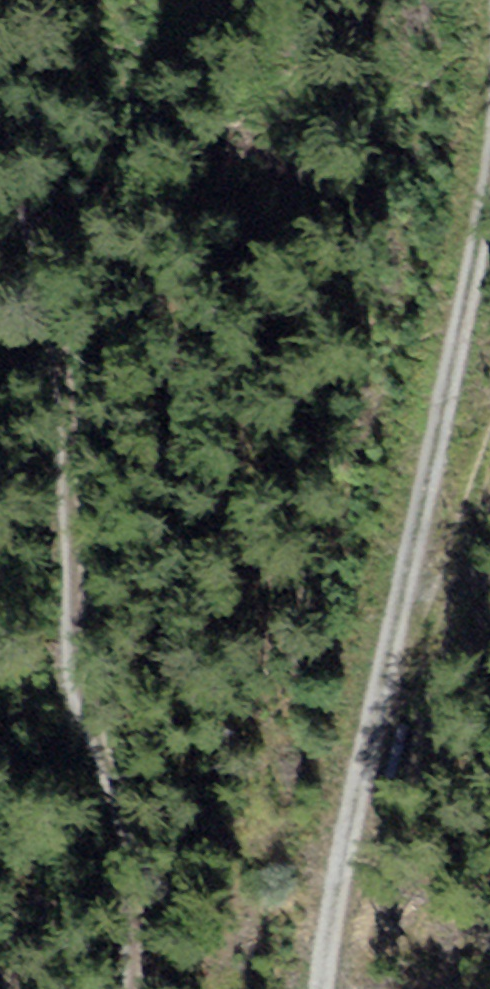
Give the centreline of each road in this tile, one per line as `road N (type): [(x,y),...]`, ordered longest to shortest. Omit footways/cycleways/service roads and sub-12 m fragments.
road 1 (track): [(309,988),(307,919),(377,660),(460,245),(479,0)]
road 2 (track): [(0,147),(14,172),(48,515),(54,682),(115,912),(126,988)]
road 3 (track): [(377,660),(489,435)]

